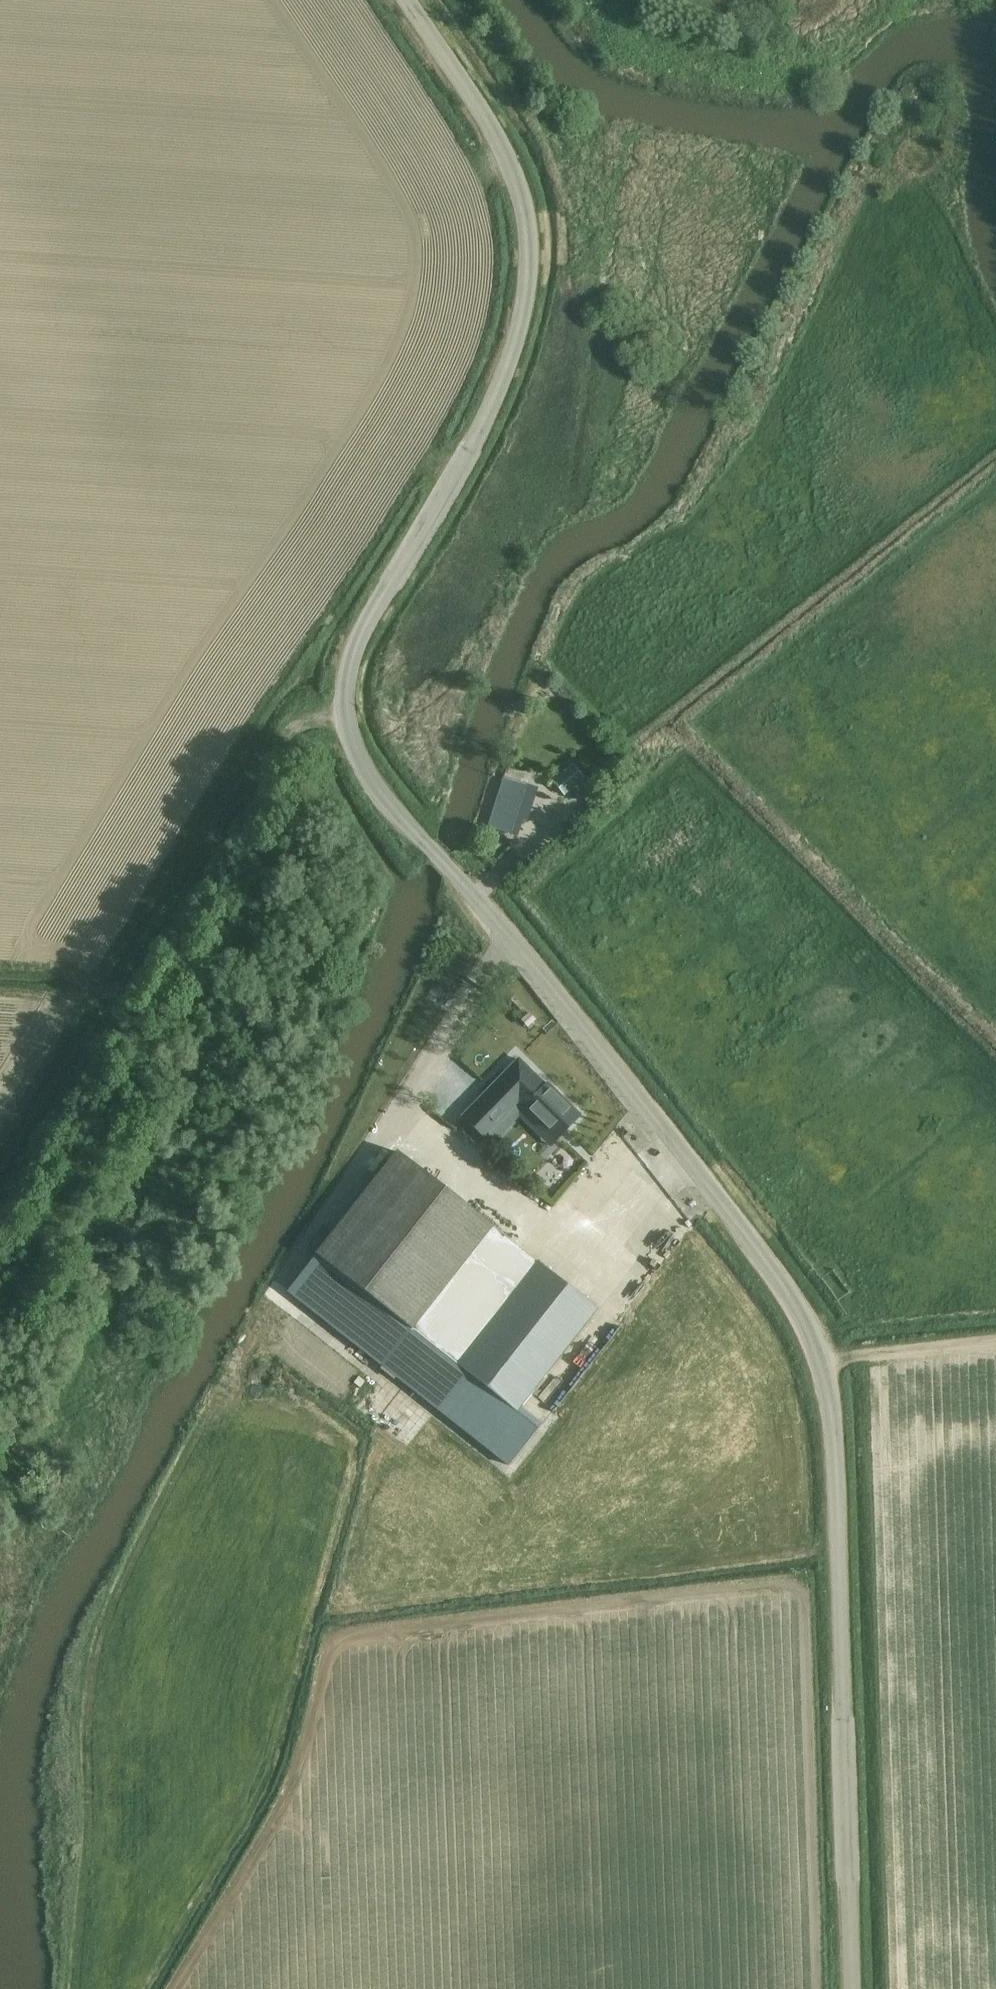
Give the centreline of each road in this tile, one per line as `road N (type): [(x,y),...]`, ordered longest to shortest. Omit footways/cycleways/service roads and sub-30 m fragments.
road 1 (tertiary): [(852,1988),(836,1453),(820,1354),(789,1293),(669,1136),(374,784),(350,729),(347,688),(357,646),(481,428),(510,357),(527,276),(517,185),(480,110),(406,0)]

